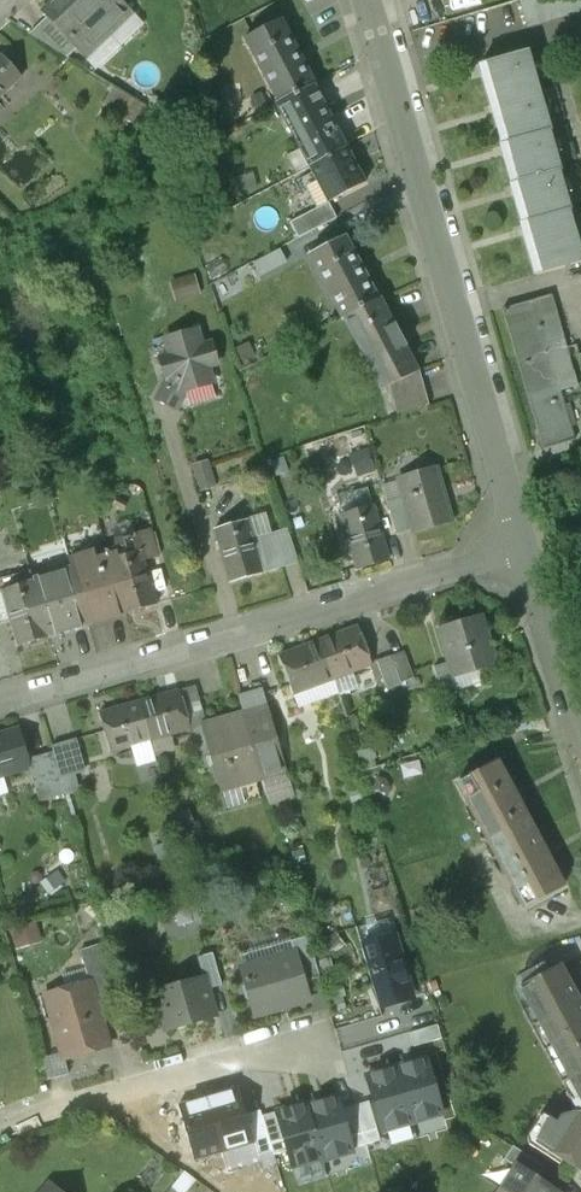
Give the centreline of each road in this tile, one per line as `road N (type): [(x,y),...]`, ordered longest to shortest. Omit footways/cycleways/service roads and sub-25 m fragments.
road 1 (residential): [(371,0),(523,547)]
road 2 (residential): [(0,702),(523,547)]
road 3 (residential): [(300,1043),(244,1050),(0,1126)]
road 4 (residential): [(523,547),(580,739)]

